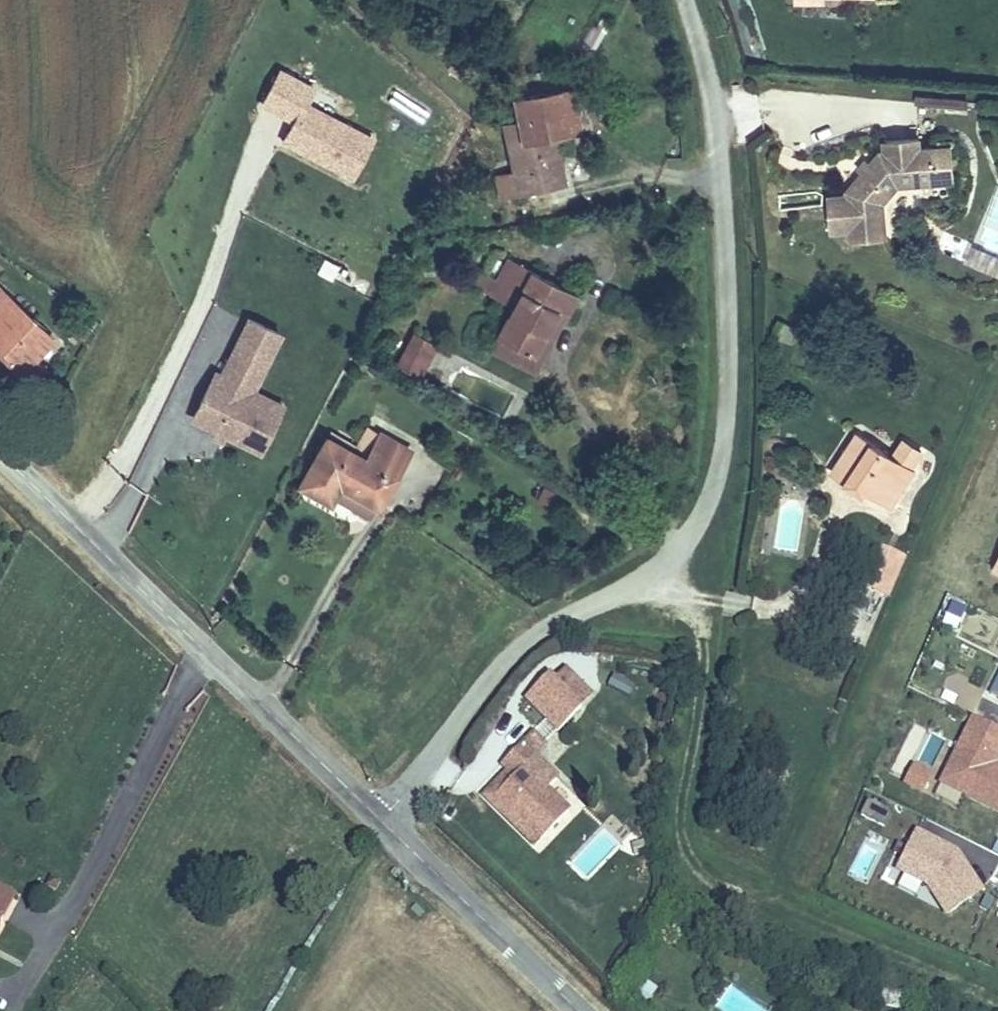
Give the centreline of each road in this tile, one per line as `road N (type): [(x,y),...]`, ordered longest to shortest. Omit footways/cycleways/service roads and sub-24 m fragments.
road 1 (unclassified): [(683,0),(703,60),(717,160),(723,429),(700,506),(653,568),(512,650),(381,823)]
road 2 (tertiary): [(381,823),(0,456)]
road 3 (tertiary): [(576,1010),(381,823)]

